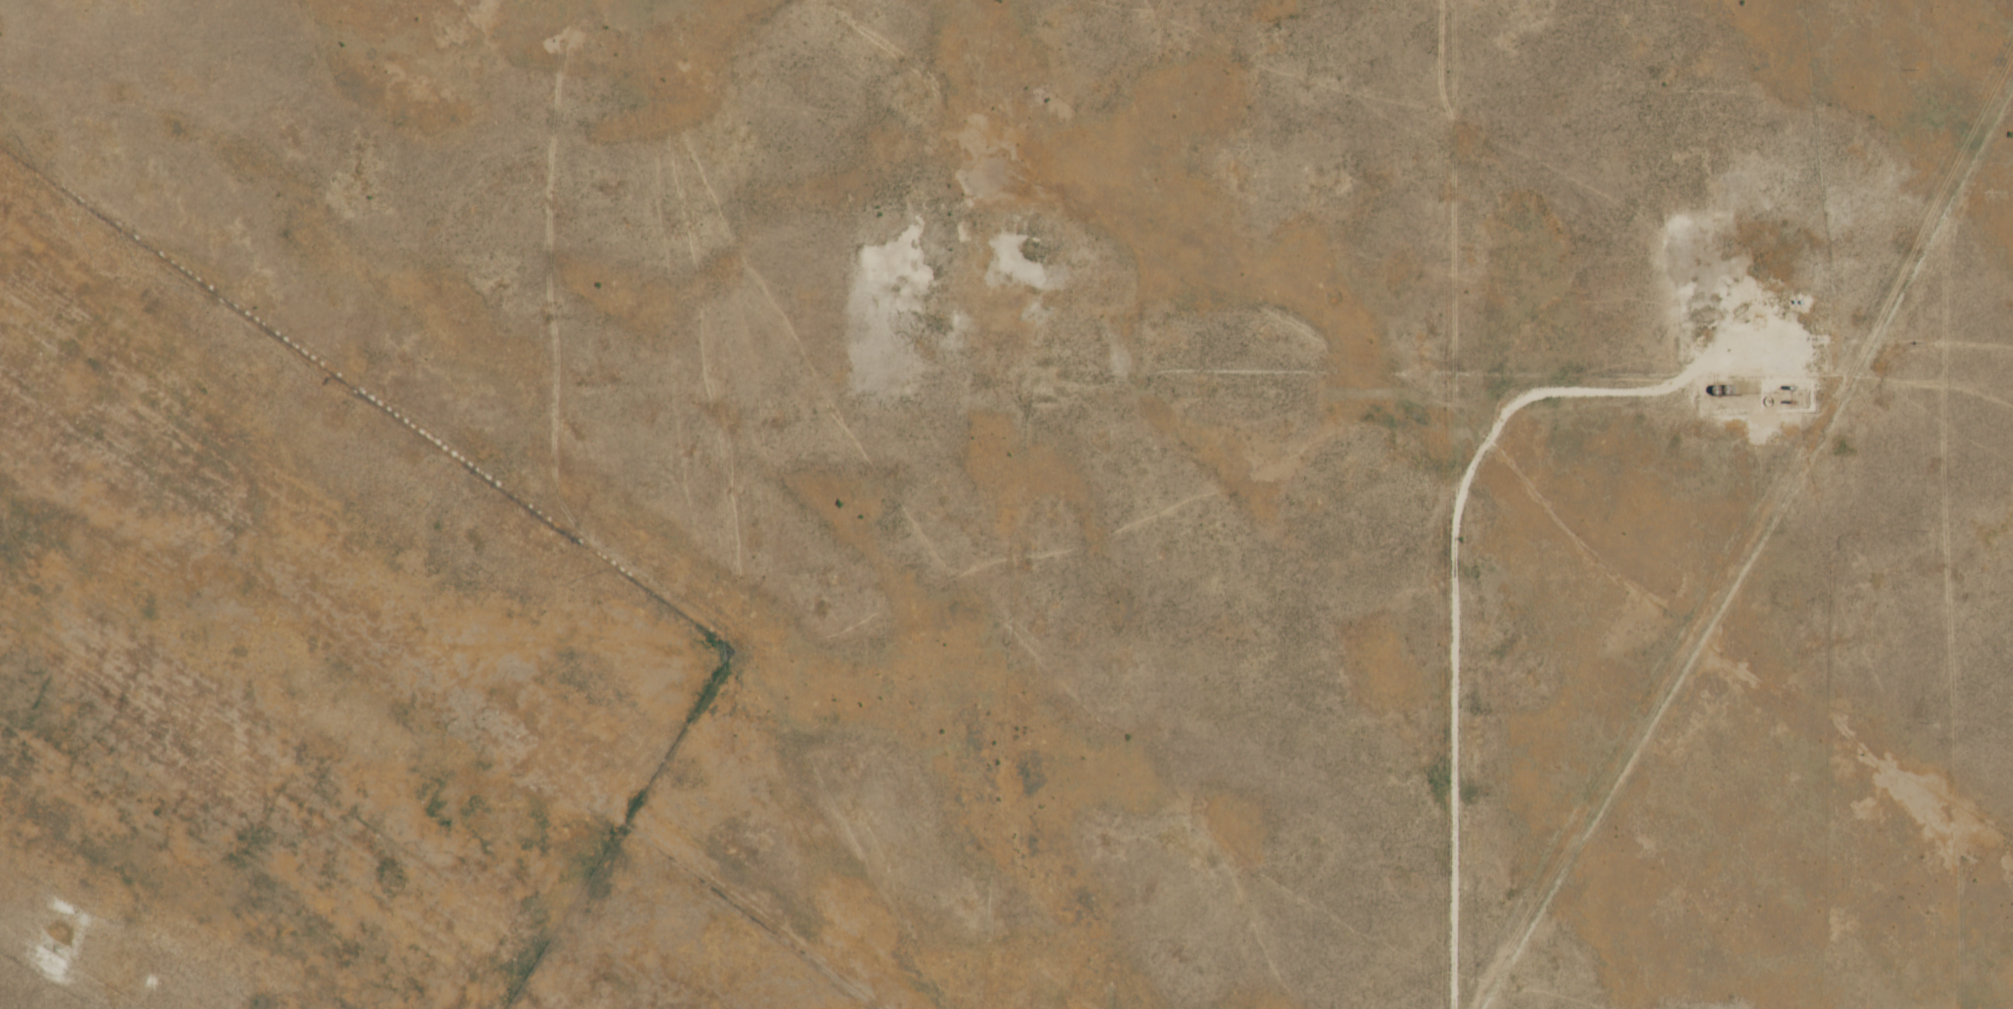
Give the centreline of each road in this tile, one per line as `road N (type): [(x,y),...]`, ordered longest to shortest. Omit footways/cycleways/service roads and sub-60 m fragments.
road 1 (residential): [(1018,1008),(203,496),(0,335)]

